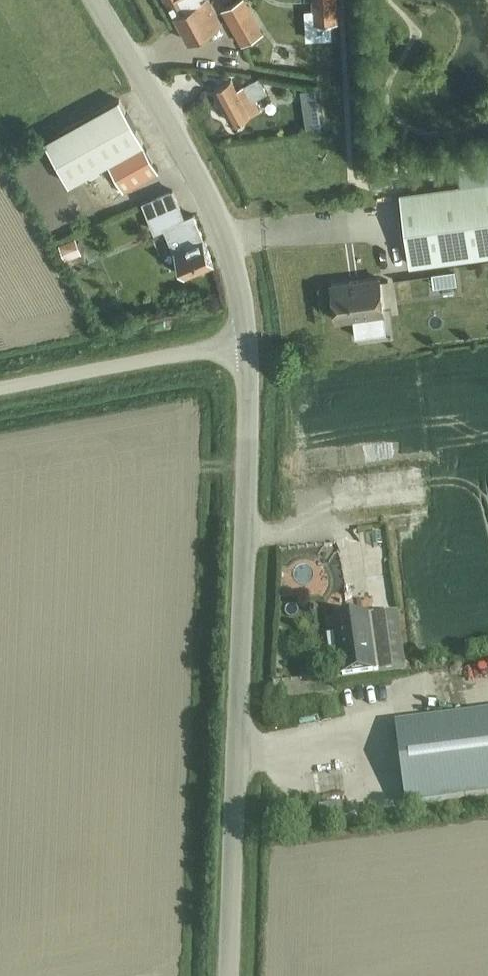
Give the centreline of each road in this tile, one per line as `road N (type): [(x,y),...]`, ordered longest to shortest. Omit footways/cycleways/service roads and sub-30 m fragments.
road 1 (tertiary): [(235,975),(255,339)]
road 2 (tertiary): [(255,339),(231,241),(94,0)]
road 3 (unclassified): [(0,388),(255,339)]

